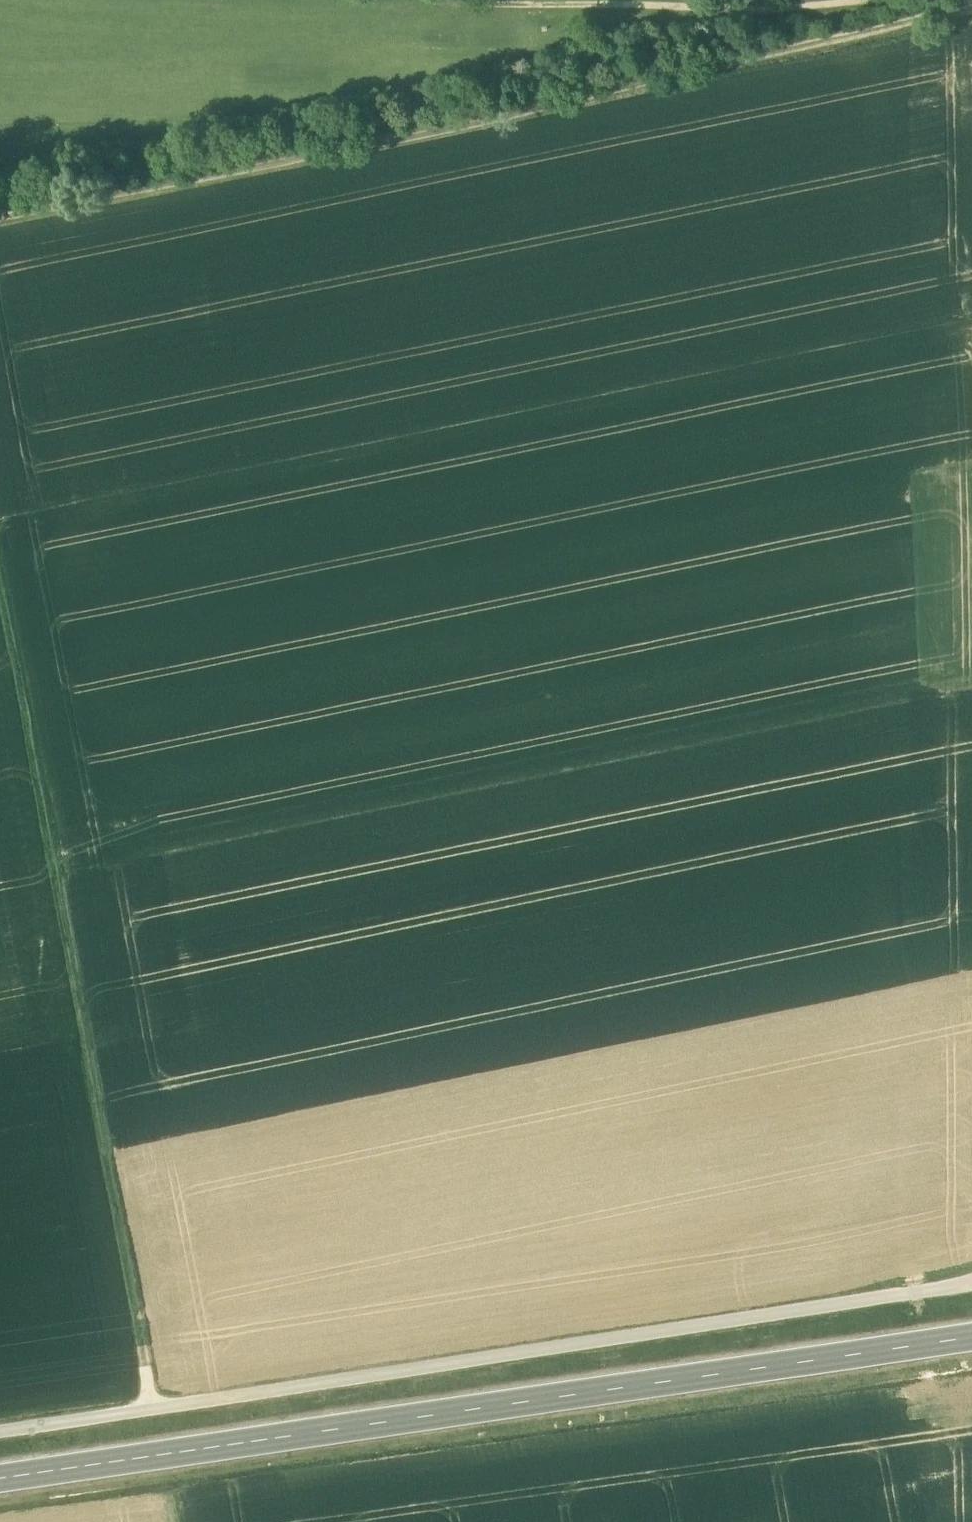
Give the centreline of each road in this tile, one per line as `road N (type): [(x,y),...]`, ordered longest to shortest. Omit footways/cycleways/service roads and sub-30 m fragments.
road 1 (track): [(0,234),(513,130),(971,20)]
road 2 (secondary): [(971,1337),(0,1479)]
road 3 (track): [(0,531),(150,1407)]

